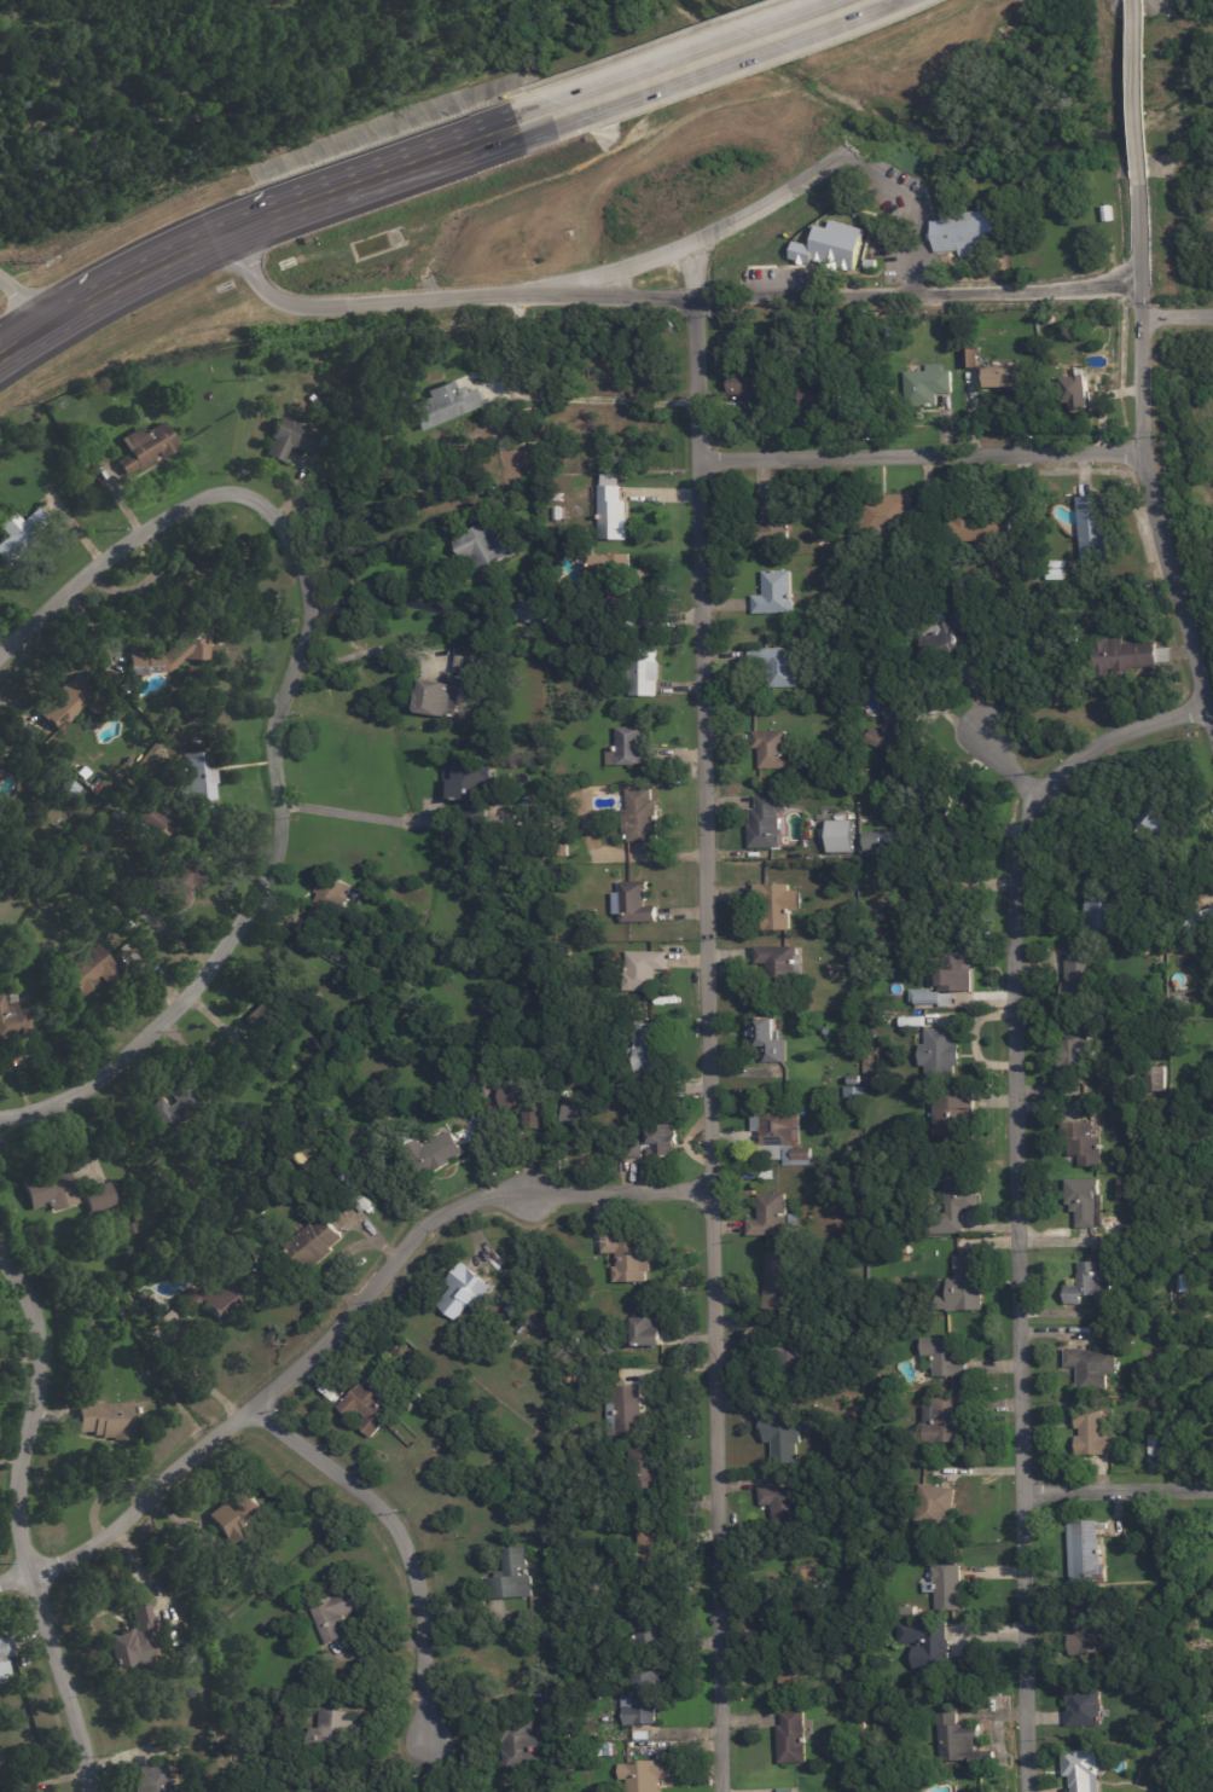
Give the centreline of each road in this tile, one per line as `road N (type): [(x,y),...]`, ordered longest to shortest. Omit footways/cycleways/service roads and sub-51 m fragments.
road 1 (residential): [(721,1791),(693,290)]
road 2 (residential): [(1206,700),(1112,730),(1037,796),(1014,872),(1027,1791)]
road 3 (residential): [(0,648),(112,547),(213,489),(249,493),(289,527),(304,566),(309,614),(277,709),(280,804),(265,878),(188,986),(134,1044),(69,1091),(0,1112)]
road 4 (residential): [(712,1185),(459,1197),(423,1218),(307,1353),(94,1538),(0,1576)]
road 5 (residential): [(238,225),(248,263),(268,294),(304,306),(557,286),(684,247),(849,146)]
road 6 (residential): [(557,286),(1047,284),(1141,267)]
road 7 (secondary): [(0,353),(97,292),(238,225),(520,127)]
road 8 (residential): [(0,1250),(29,1301),(39,1353),(16,1498),(82,1747),(85,1791)]
road 9 (residential): [(1138,180),(1143,446),(1212,729)]
road 10 (residential): [(1143,446),(697,453)]
road 11 (residential): [(253,1402),(395,1523),(417,1570),(424,1730)]
road 12 (secondary): [(520,127),(868,0)]
road 13 (residential): [(1022,1492),(1212,1489)]
road 14 (residential): [(1132,0),(1138,180)]

